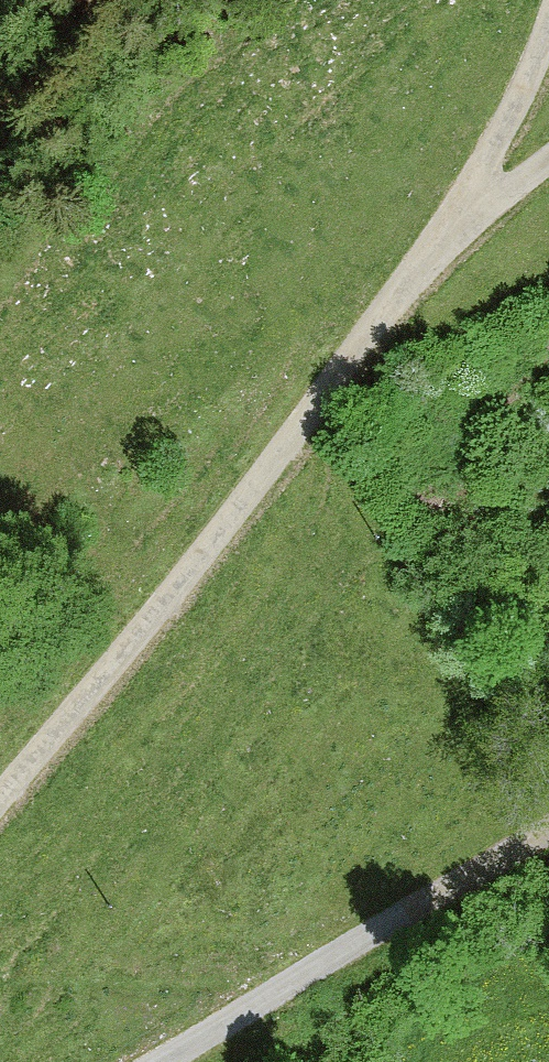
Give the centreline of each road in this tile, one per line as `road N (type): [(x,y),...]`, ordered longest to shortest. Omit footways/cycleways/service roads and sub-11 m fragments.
road 1 (unclassified): [(0,805),(188,579),(468,209)]
road 2 (unclassified): [(154,1061),(548,825)]
road 3 (unclassified): [(468,209),(548,26)]

